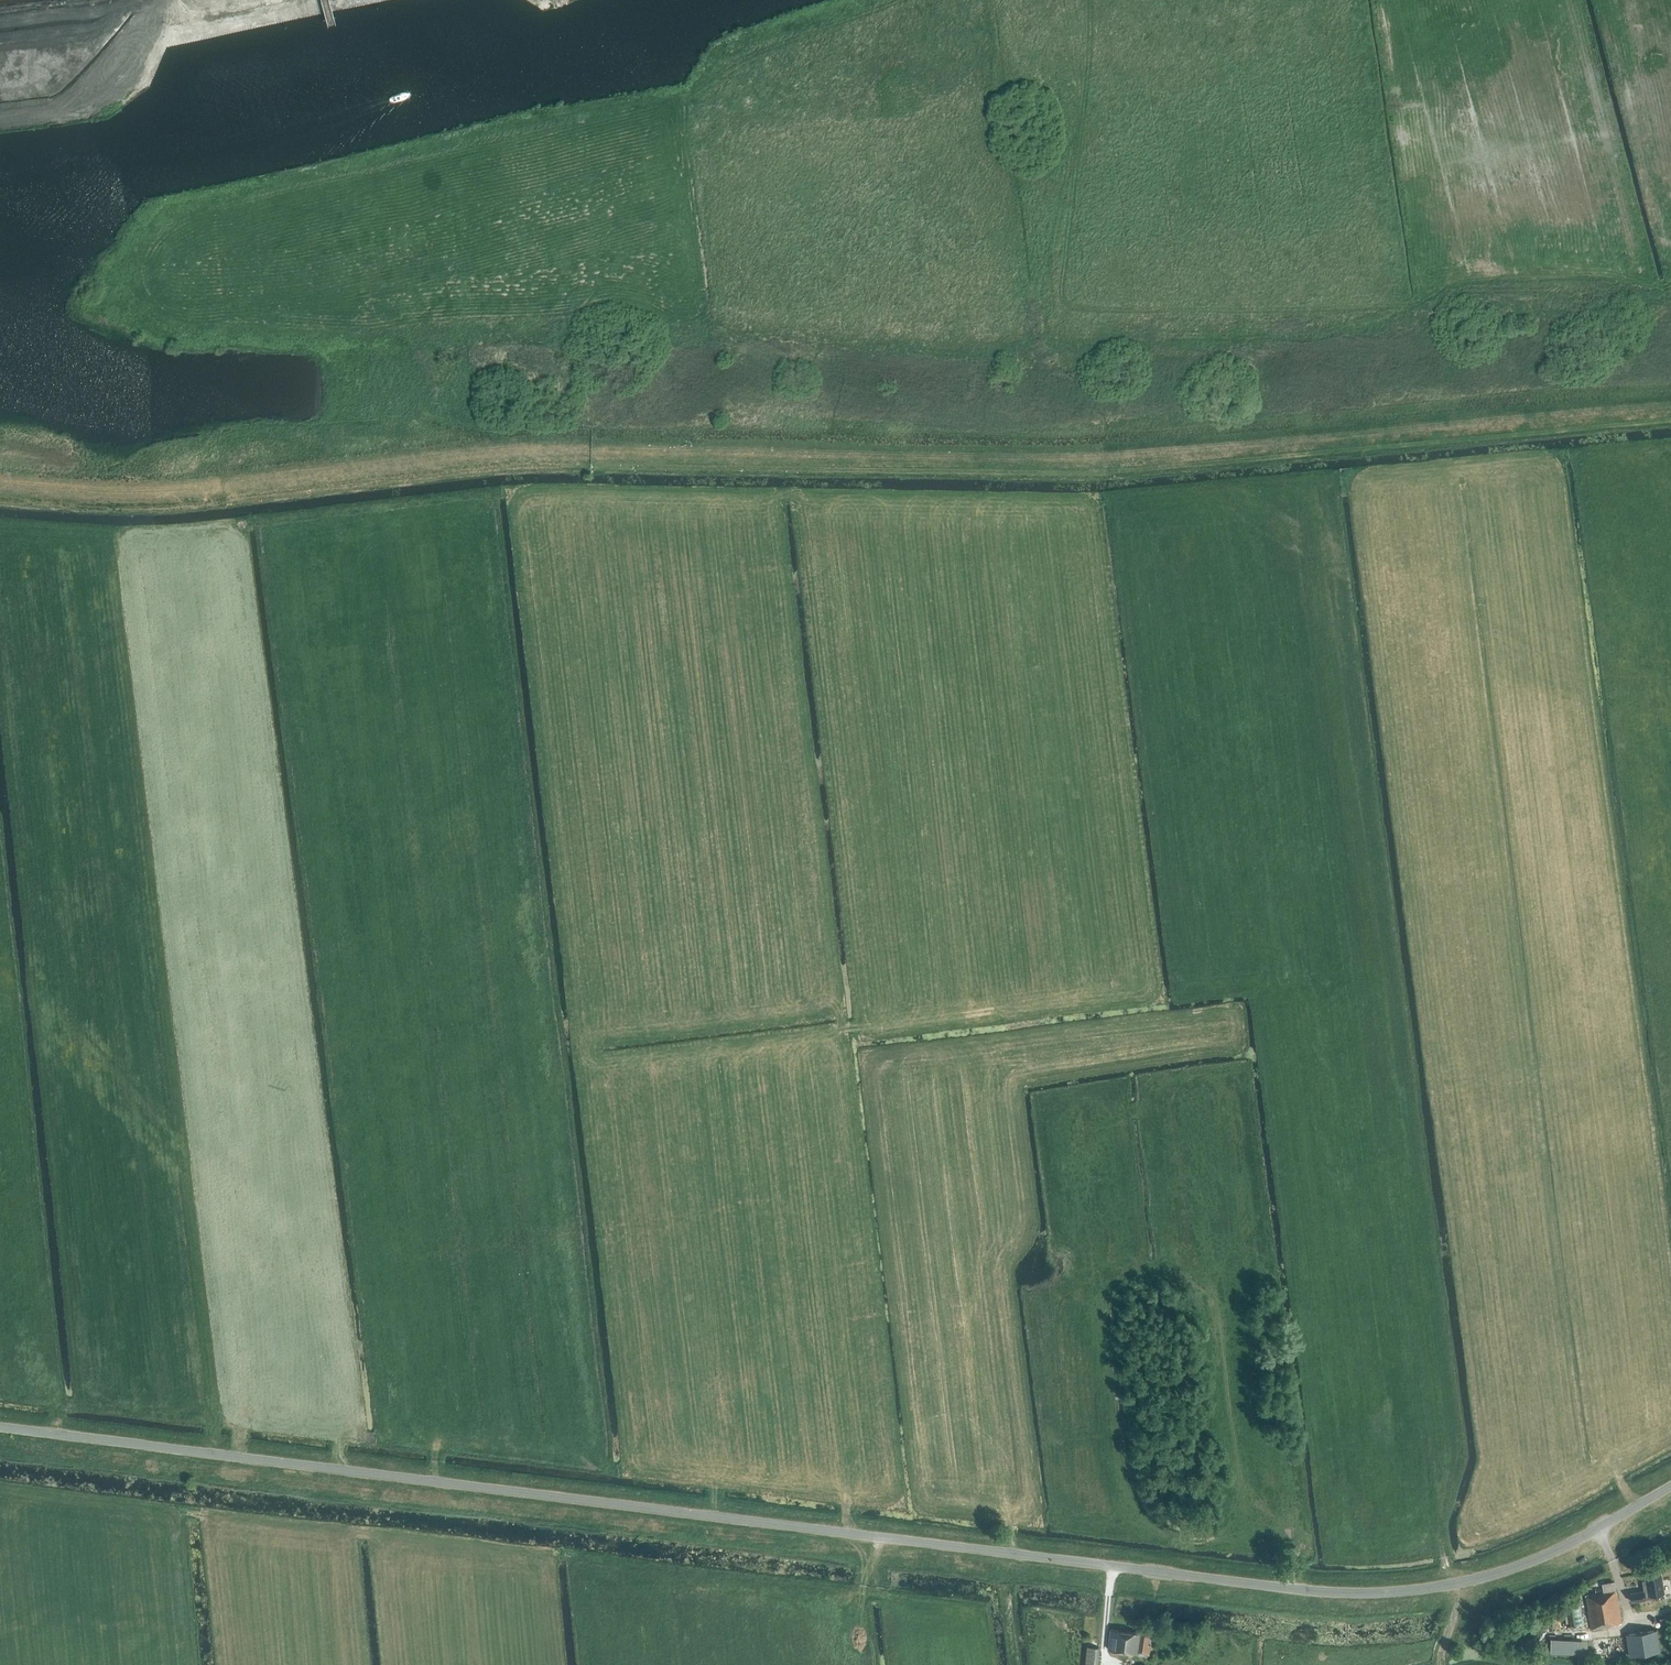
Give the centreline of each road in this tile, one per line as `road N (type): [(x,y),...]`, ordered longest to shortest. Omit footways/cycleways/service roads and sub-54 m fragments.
road 1 (unclassified): [(0,1430),(1359,1595),(1440,1588),(1504,1570),(1573,1543),(1670,1486)]

